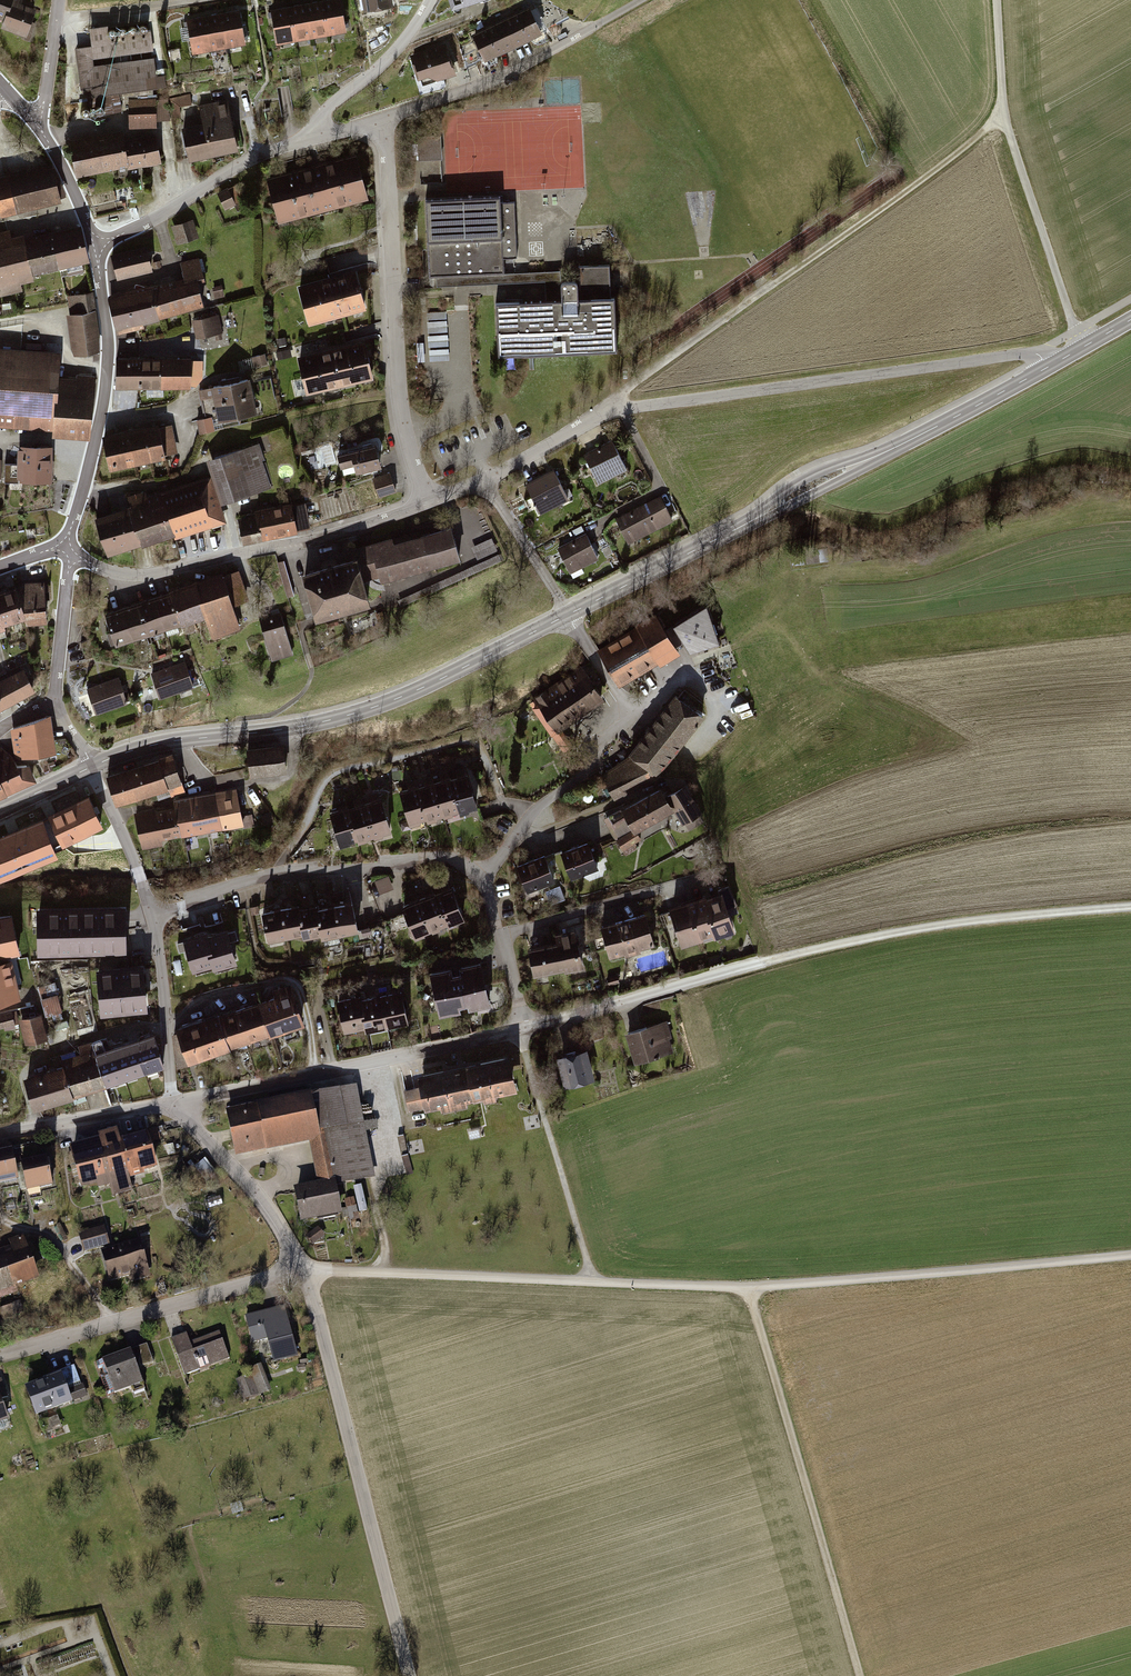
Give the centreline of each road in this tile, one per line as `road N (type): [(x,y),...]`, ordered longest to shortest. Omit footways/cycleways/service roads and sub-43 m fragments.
road 1 (track): [(1130,1257),(751,1290),(312,1272)]
road 2 (residential): [(1060,362),(1024,357),(633,406),(599,416),(487,480)]
road 3 (secondary): [(93,766),(154,744),(302,726),(373,707),(568,614)]
road 4 (unclassified): [(410,1675),(312,1272)]
road 5 (track): [(862,1675),(751,1290)]
road 6 (residential): [(382,120),(401,393),(430,501)]
road 7 (residential): [(430,501),(311,541),(154,573),(101,568),(65,539)]
road 8 (unclassified): [(1130,909),(912,932),(768,962)]
road 9 (residential): [(524,1029),(175,1105)]
road 10 (track): [(1079,330),(1004,117),(997,0)]
road 11 (residential): [(157,918),(272,877),(439,860),(481,875)]
road 12 (residential): [(568,614),(621,699),(623,722),(584,774),(543,805),(481,875)]
road 13 (residential): [(312,1272),(0,1359)]
road 14 (residential): [(382,120),(500,82),(652,0)]
road 15 (track): [(594,1284),(524,1029)]
road 16 (residential): [(768,962),(524,1029)]
road 17 (residential): [(98,243),(166,214),(257,156),(314,135)]
road 18 (residential): [(500,935),(712,875)]
road 19 (residential): [(175,1105),(254,1186),(312,1272)]
road 20 (secondary): [(887,454),(1060,362)]
road 21 (residential): [(157,918),(175,1105)]
road 22 (secondary): [(568,614),(735,530)]
road 23 (secondary): [(65,539),(89,467),(108,360)]
road 24 (residential): [(314,135),(331,109),(416,33),(436,0)]
road 25 (residential): [(175,1105),(0,1135)]
road 26 (secondary): [(887,454),(794,485),(735,530)]
road 27 (secondary): [(735,530),(887,454)]
road 28 (track): [(120,1327),(53,1235),(0,1223)]
road 29 (residential): [(90,768),(157,918)]
road 30 (residential): [(65,539),(57,702)]
road 31 (residential): [(568,614),(487,480)]
road 32 (residential): [(39,129),(61,0)]
road 33 (track): [(59,21),(187,0)]
road 34 (secondary): [(98,243),(39,129)]
road 35 (residential): [(108,360),(75,359),(46,323),(0,323)]

